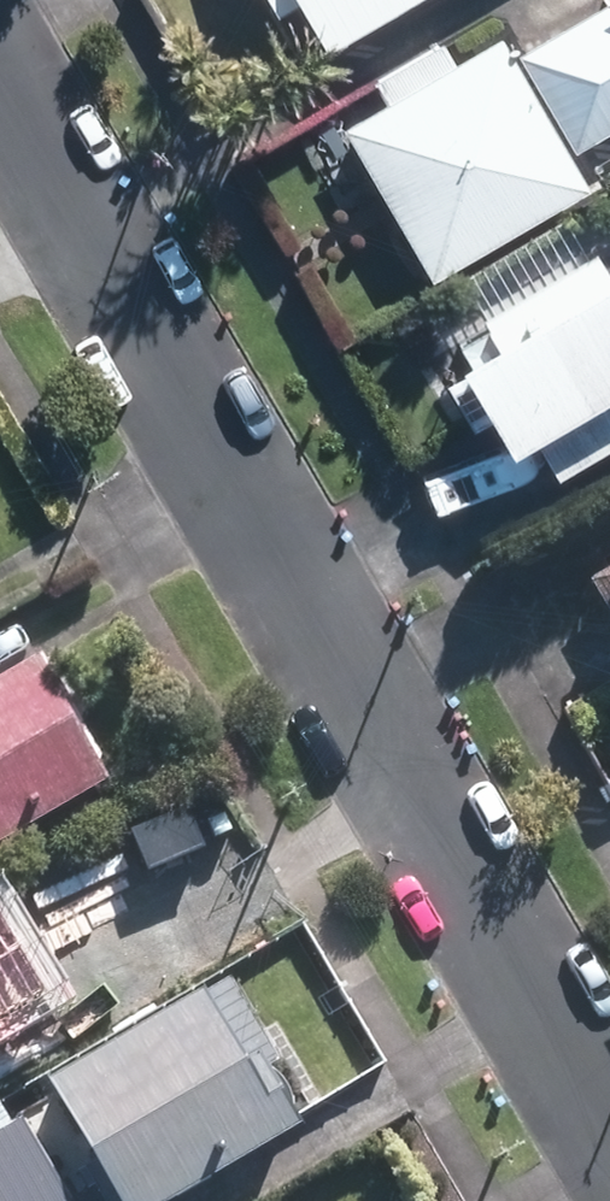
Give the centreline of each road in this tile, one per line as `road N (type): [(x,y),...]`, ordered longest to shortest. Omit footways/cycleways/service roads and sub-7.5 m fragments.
road 1 (residential): [(0,73),(609,1120)]

